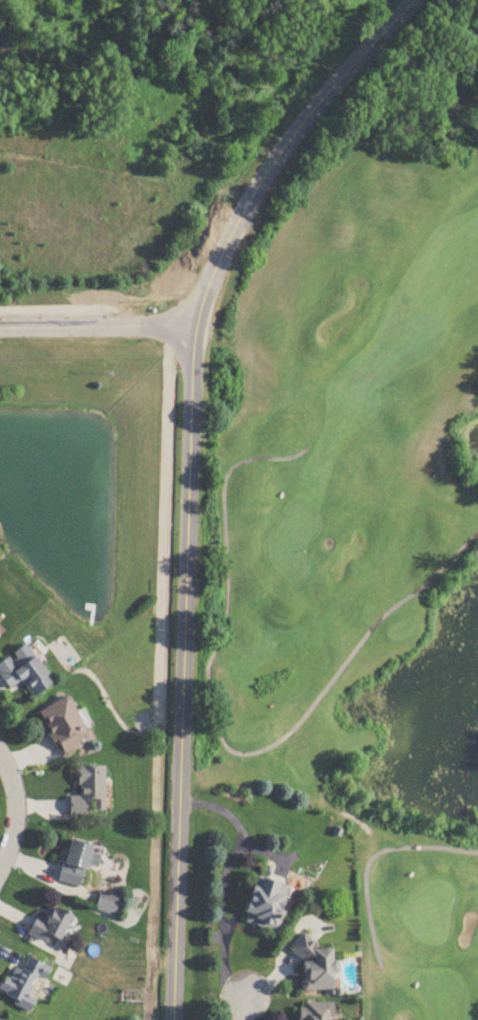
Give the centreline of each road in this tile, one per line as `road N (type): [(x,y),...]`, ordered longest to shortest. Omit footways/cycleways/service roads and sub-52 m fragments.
road 1 (residential): [(173,1019),(195,331)]
road 2 (residential): [(195,331),(208,285),(259,186),(340,75),(414,0)]
road 3 (residential): [(0,329),(195,331)]

